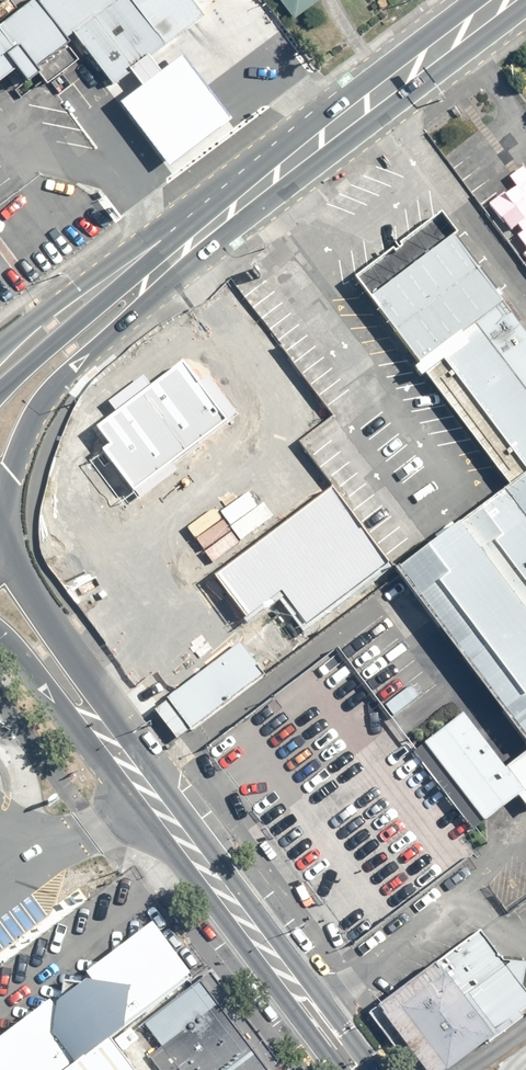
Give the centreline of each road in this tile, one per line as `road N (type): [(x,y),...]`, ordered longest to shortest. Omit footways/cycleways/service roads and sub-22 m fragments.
road 1 (secondary): [(0,522),(16,569),(83,674),(377,1069)]
road 2 (secondary): [(337,1069),(0,634)]
road 3 (secondary): [(218,222),(508,0)]
road 4 (secondary): [(149,280),(134,316),(52,396),(0,493)]
road 5 (secondary): [(0,347),(156,234),(218,222)]
road 6 (secondary): [(0,392),(113,293),(149,280)]

